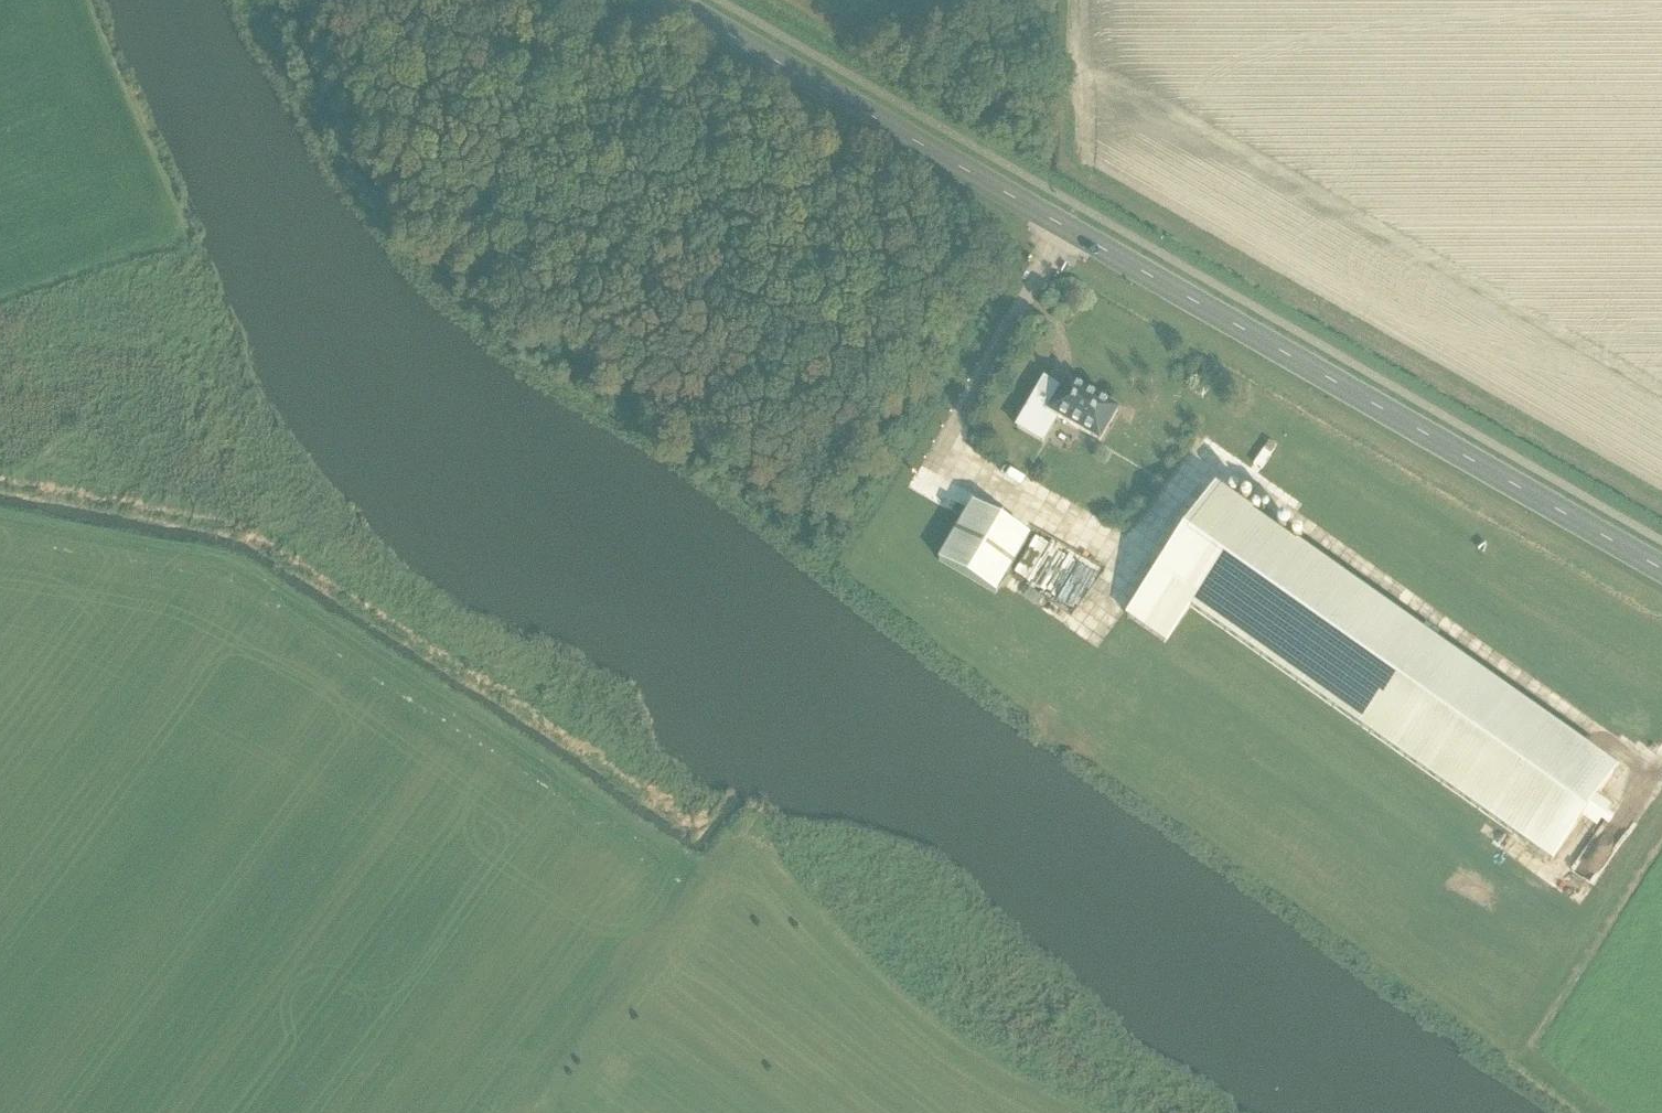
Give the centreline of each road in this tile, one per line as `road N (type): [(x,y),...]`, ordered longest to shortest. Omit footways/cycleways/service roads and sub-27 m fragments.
road 1 (secondary): [(1661,572),(672,0)]

